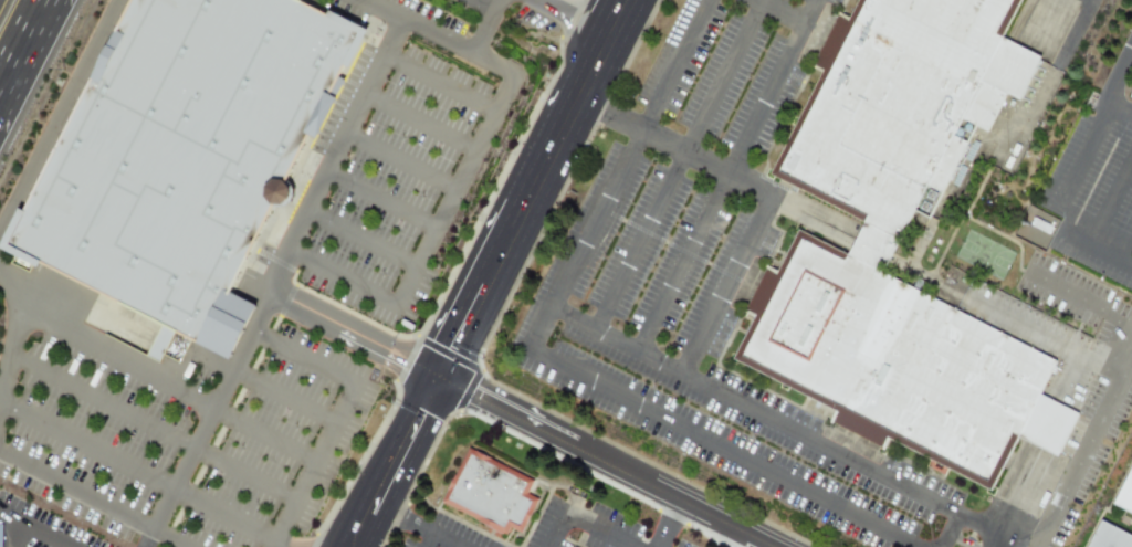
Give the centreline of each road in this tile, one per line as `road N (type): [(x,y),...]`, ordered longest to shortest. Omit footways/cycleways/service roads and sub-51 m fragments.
road 1 (secondary): [(367,527),(587,90)]
road 2 (tertiary): [(782,546),(441,382)]

